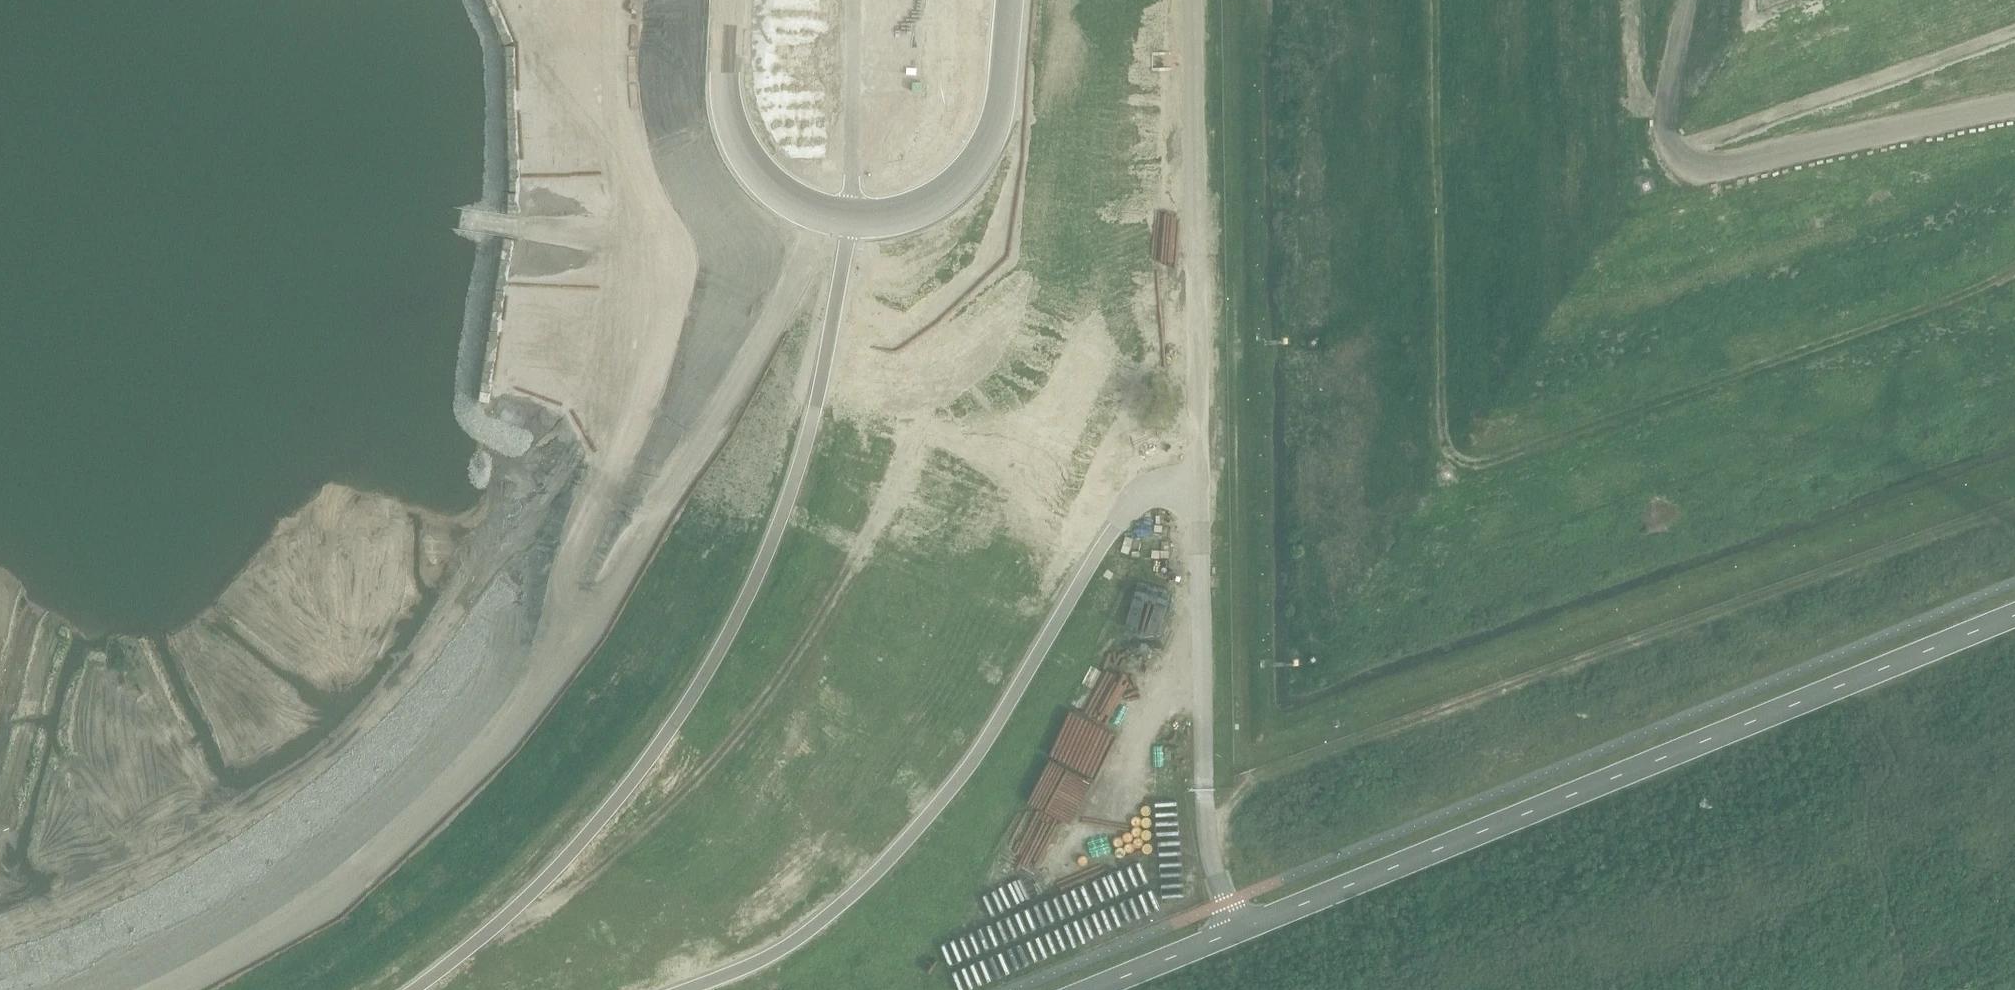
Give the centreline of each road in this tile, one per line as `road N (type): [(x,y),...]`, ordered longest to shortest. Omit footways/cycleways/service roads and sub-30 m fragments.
road 1 (track): [(420,989),(666,814),(790,670),(902,484),(960,322),(1001,108),(1010,0)]
road 2 (unclassified): [(1241,928),(2014,611)]
road 3 (track): [(557,484),(510,584),(390,734),(253,855),(89,942),(0,977)]
road 4 (unclassified): [(1241,928),(1092,989)]

